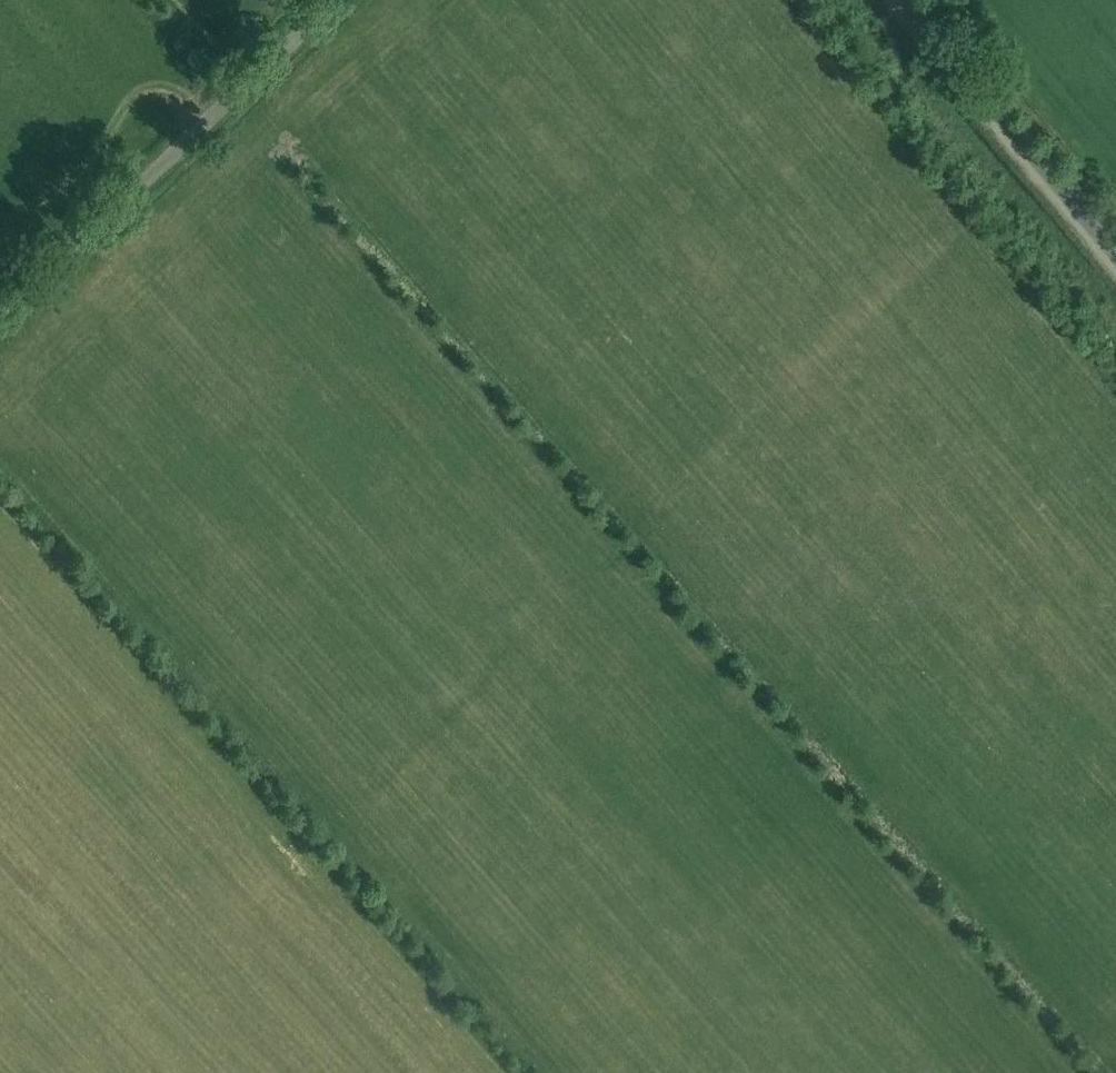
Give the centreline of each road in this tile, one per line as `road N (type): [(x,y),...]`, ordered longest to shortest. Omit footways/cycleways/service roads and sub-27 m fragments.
road 1 (unclassified): [(0,313),(333,0)]
road 2 (unclassified): [(1115,258),(903,0)]

